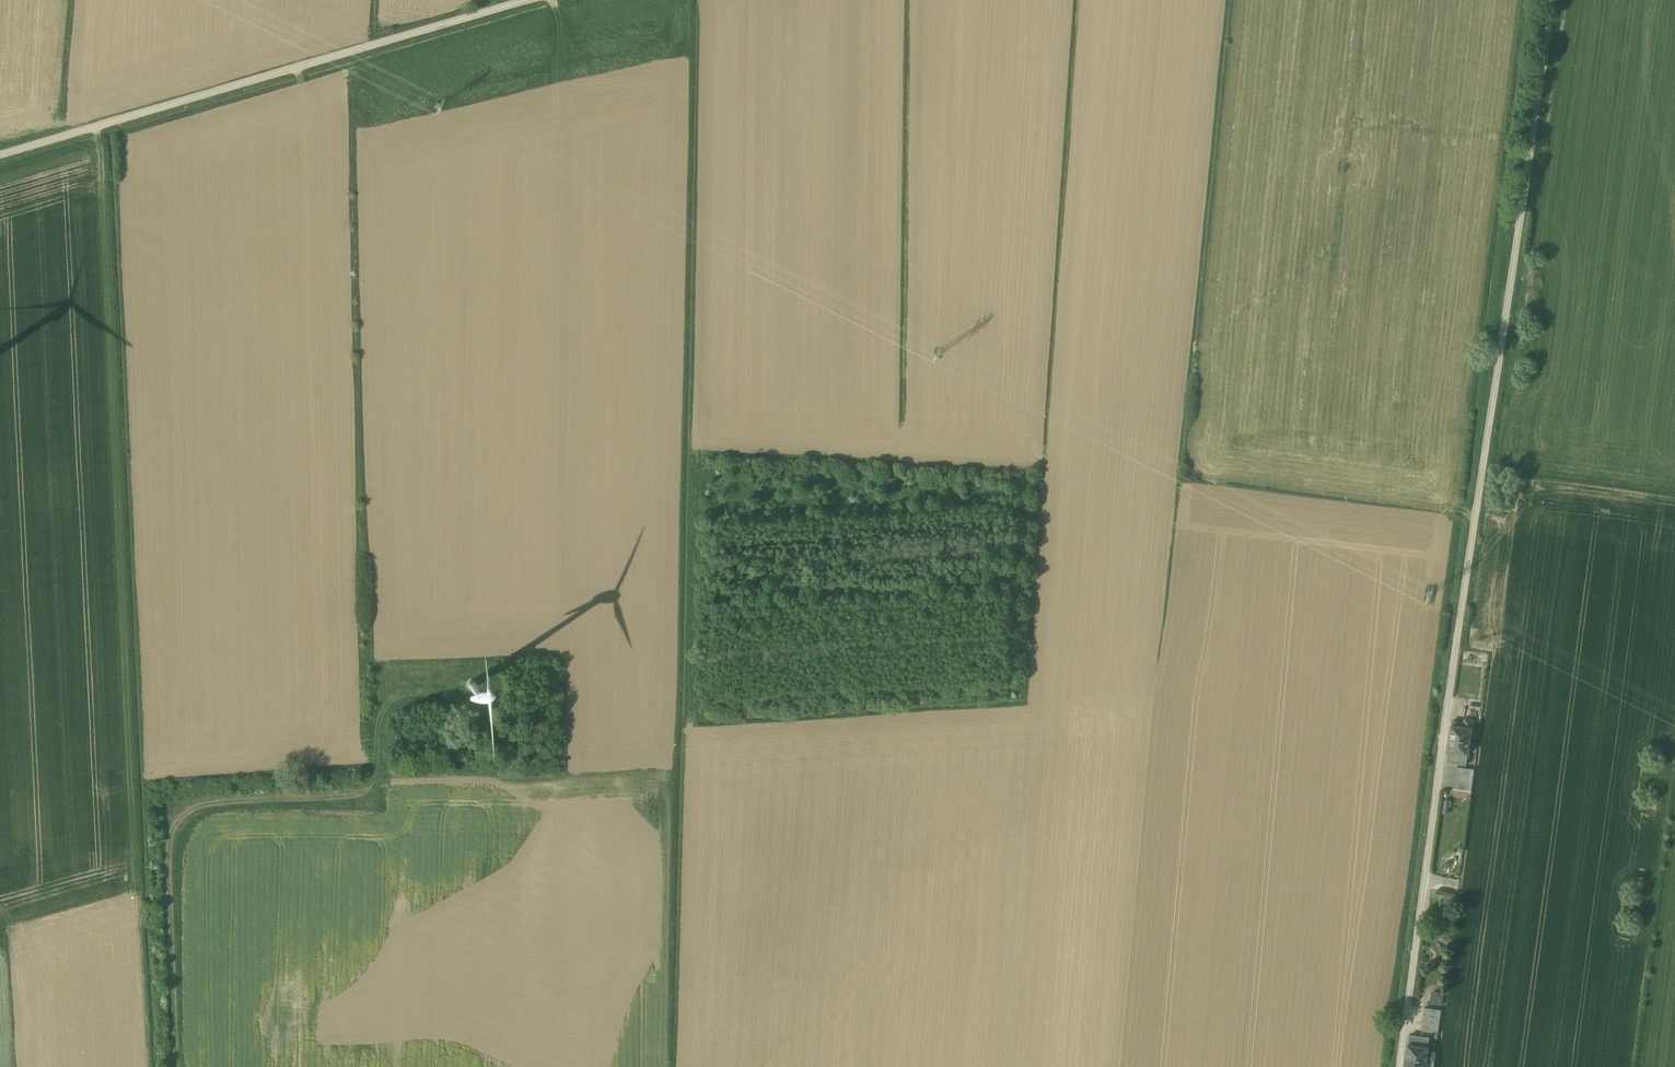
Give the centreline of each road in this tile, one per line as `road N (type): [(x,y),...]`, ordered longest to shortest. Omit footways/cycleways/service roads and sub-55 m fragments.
road 1 (unclassified): [(1556,0),(1402,1066)]
road 2 (track): [(471,708),(406,700),(389,707),(378,730),(377,766),(361,789),(218,797),(182,809),(170,847),(177,1066)]
road 3 (unclassified): [(0,152),(517,0)]

